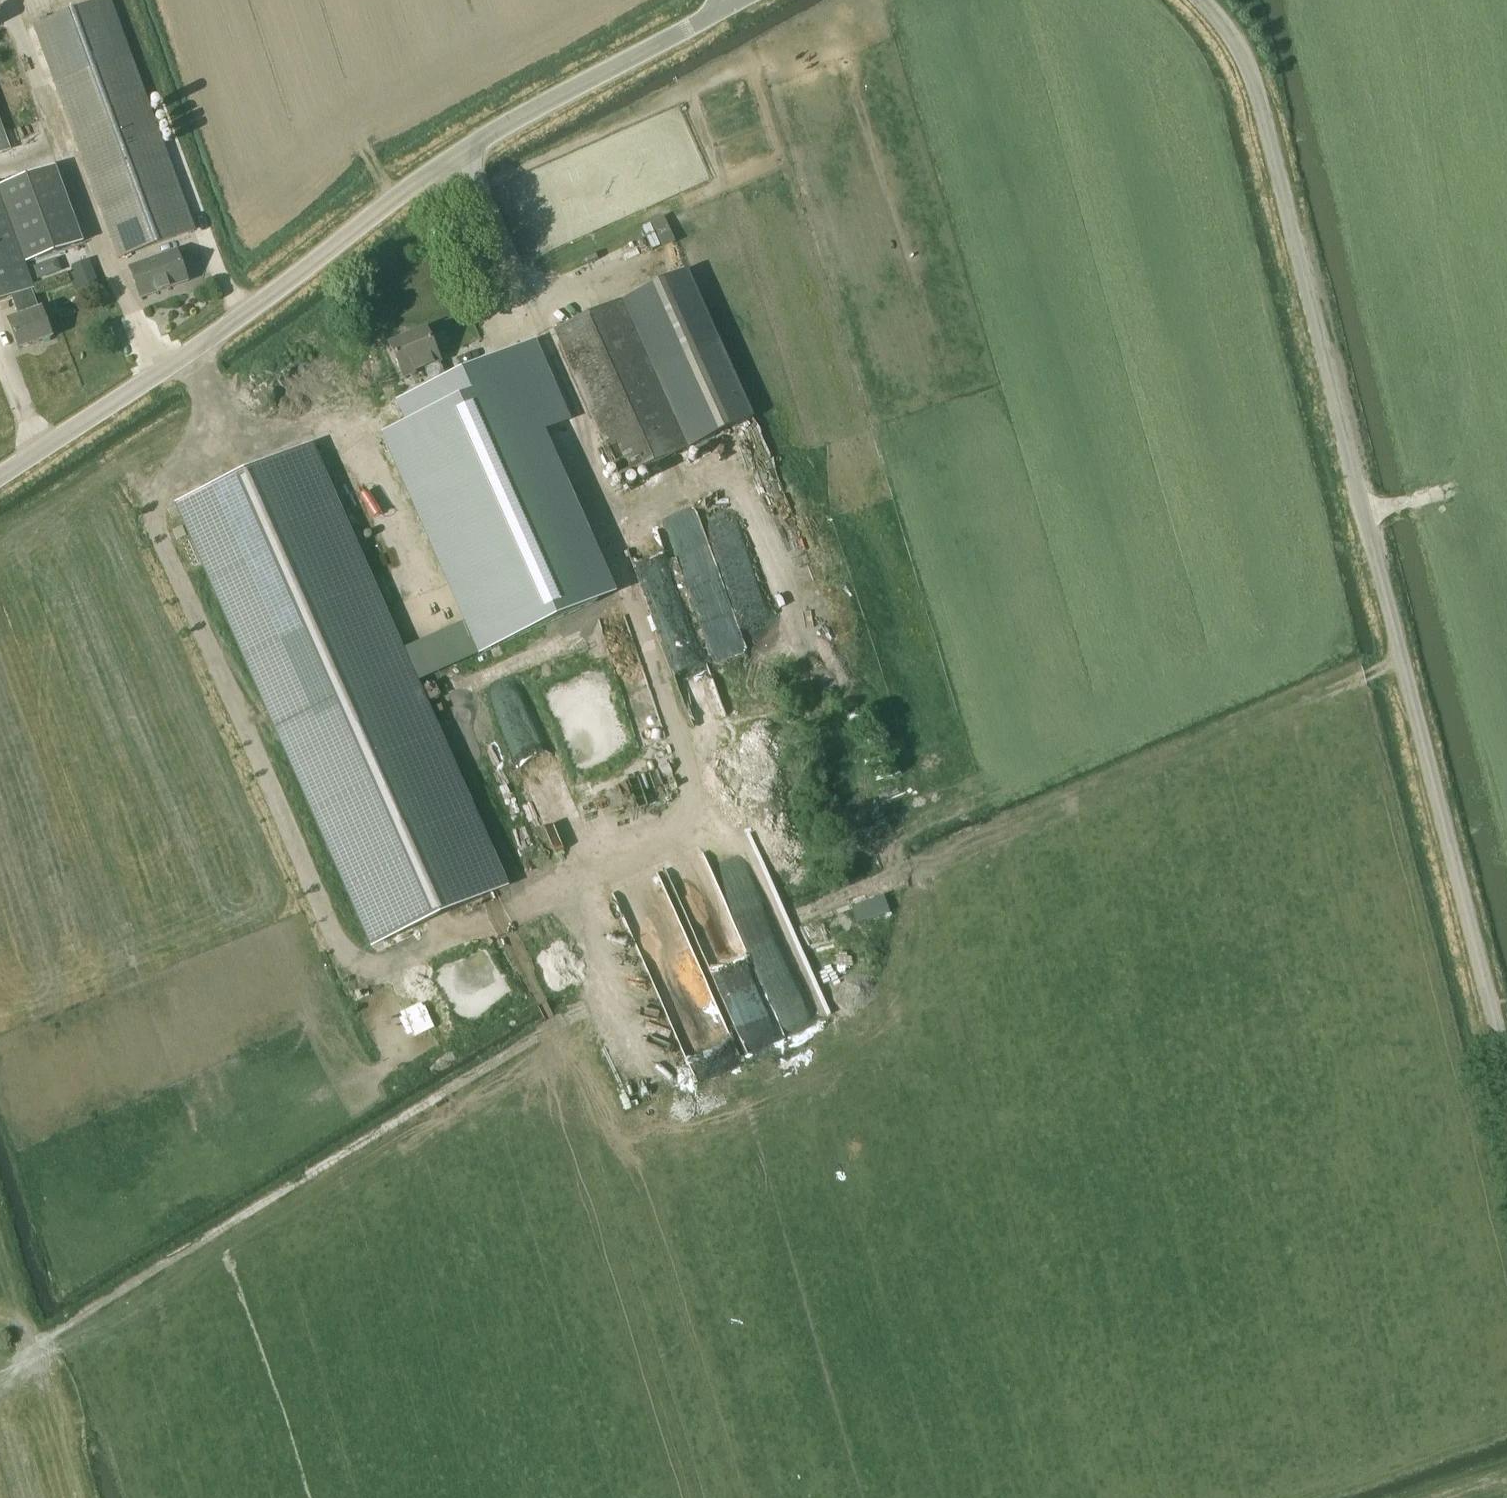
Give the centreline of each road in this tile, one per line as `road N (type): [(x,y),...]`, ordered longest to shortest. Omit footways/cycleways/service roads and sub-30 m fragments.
road 1 (unclassified): [(1506,1072),(1255,84),(1233,35),(1199,0)]
road 2 (unclassified): [(0,478),(266,305),(483,144),(729,8)]

